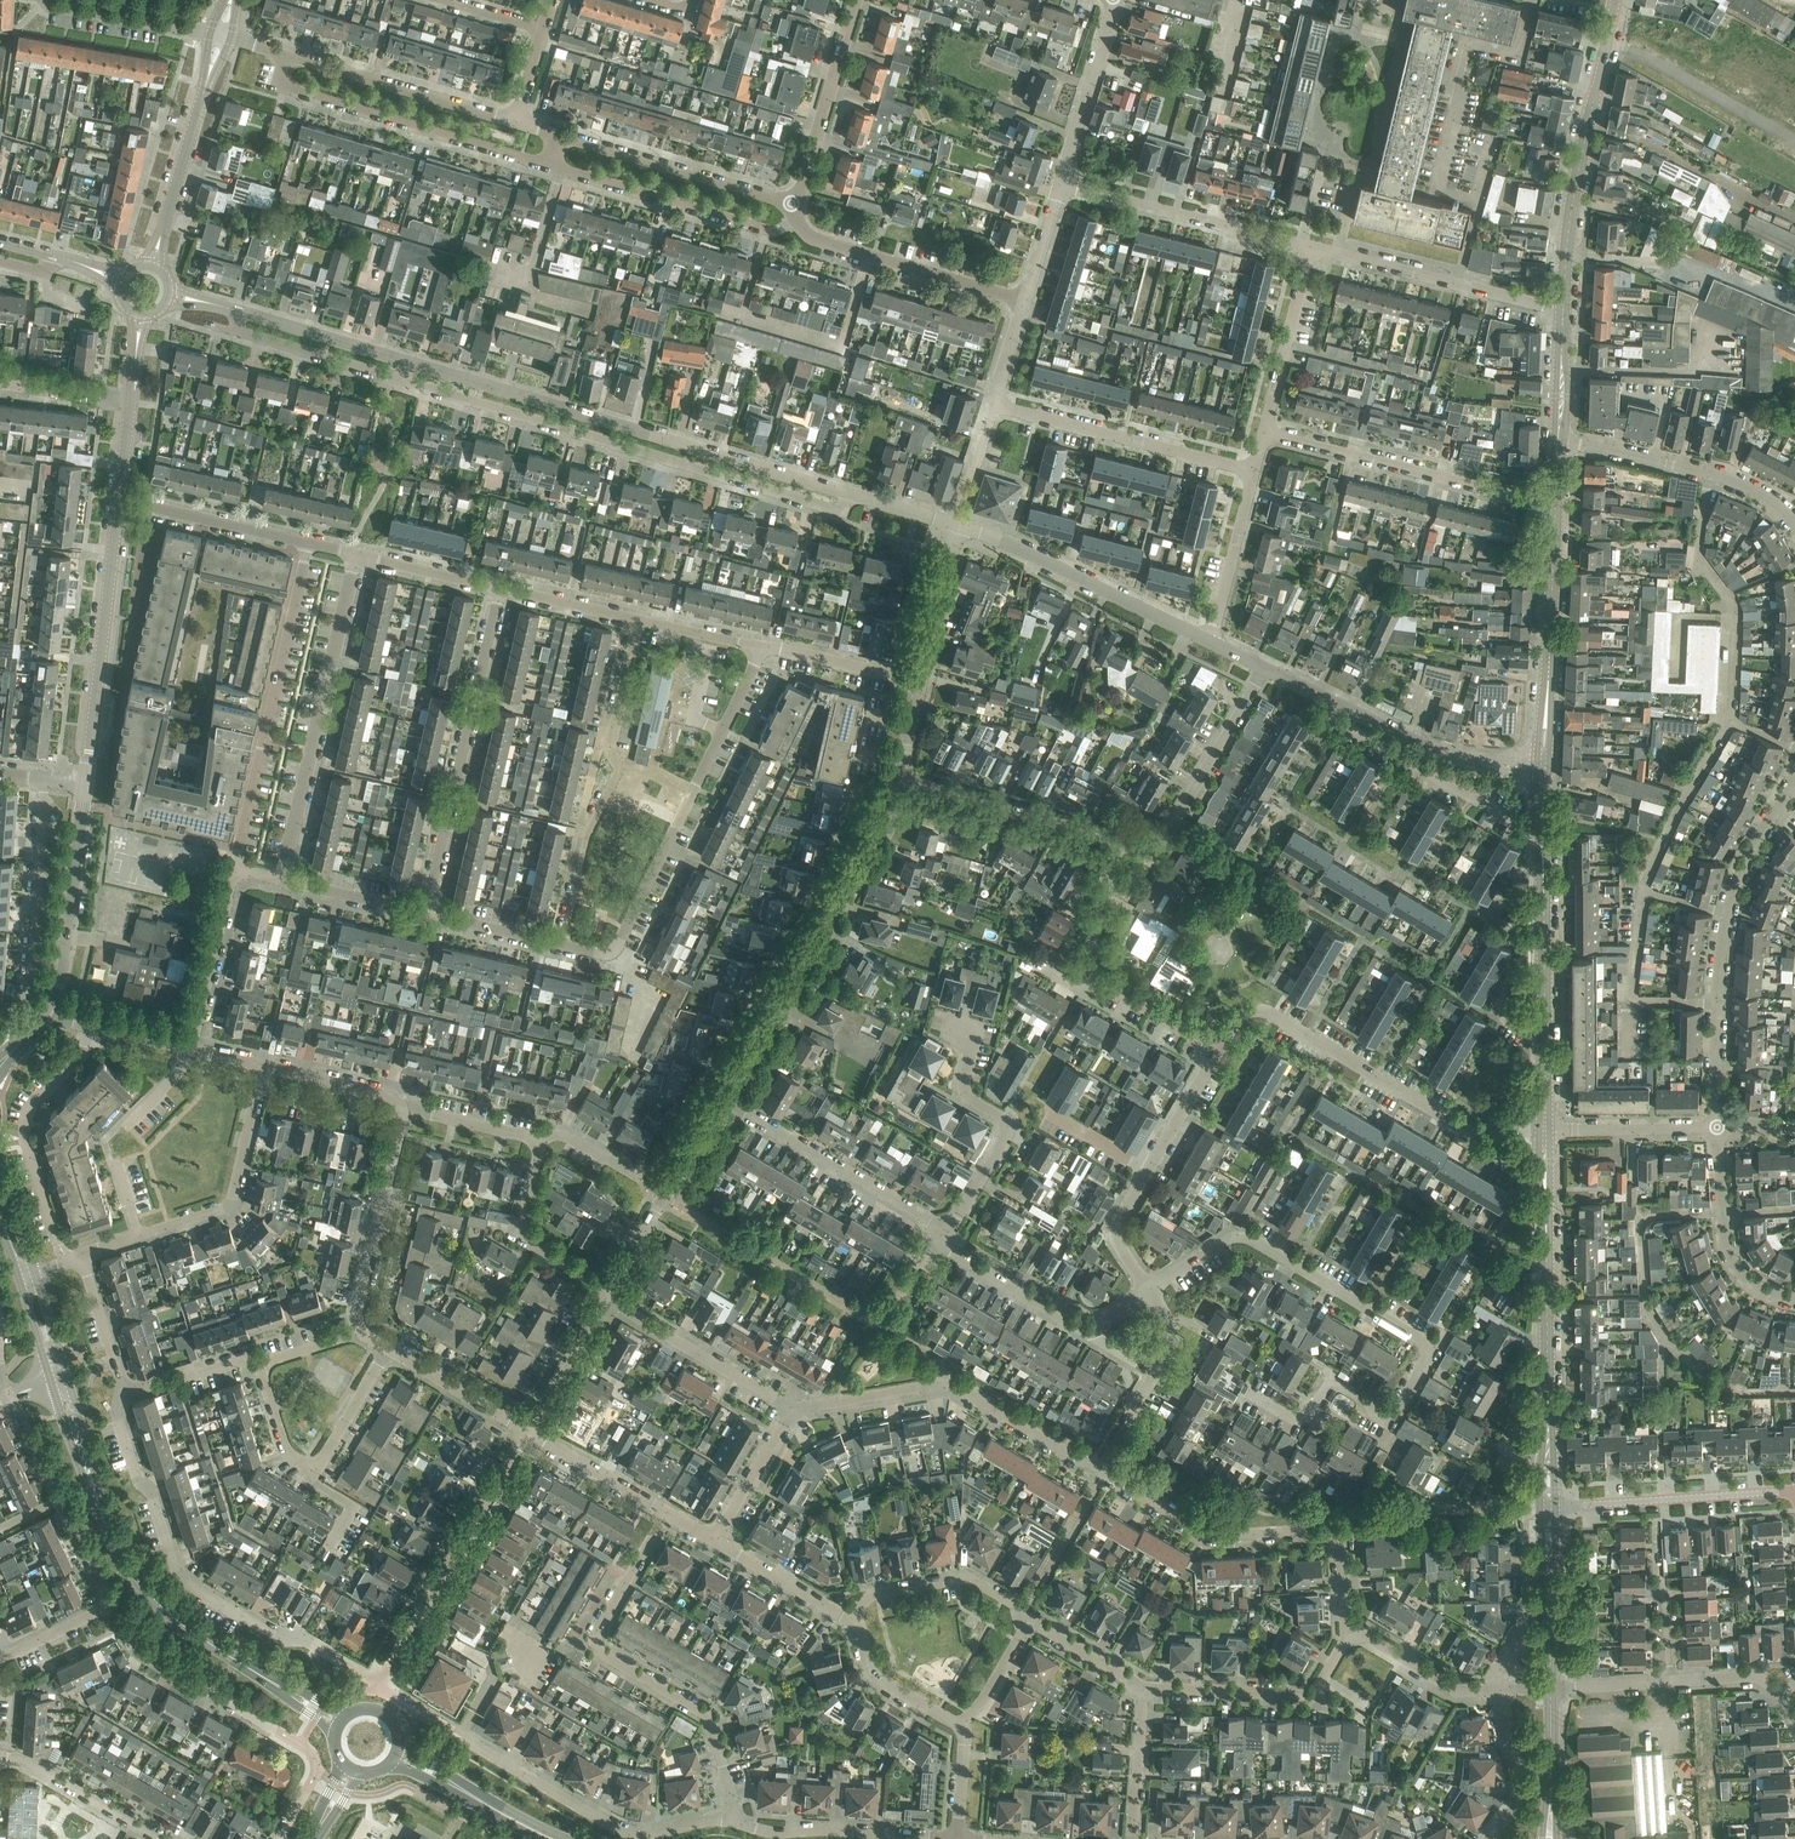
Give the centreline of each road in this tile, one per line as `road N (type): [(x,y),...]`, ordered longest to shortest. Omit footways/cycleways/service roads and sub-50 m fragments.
road 1 (residential): [(1248,1392),(1301,1419),(1330,1384),(1393,1416),(1430,1359),(1418,1338),(1242,1238),(1149,1290)]
road 2 (residential): [(1347,1633),(1342,1540),(1333,1530),(1203,1532),(953,1384),(937,1383)]
road 3 (residential): [(402,379),(835,508),(857,495)]
road 4 (residential): [(857,495),(408,361)]
road 5 (residential): [(378,1680),(304,1641),(286,1641),(183,1581),(120,1421),(126,1390)]
road 6 (residential): [(734,1820),(708,1716),(603,1655),(595,1639),(667,1512)]
road 7 (residential): [(1545,1130),(1469,1130),(1262,1011),(1242,1014),(1219,1050)]
road 8 (residential): [(725,1098),(868,853),(898,779)]
road 9 (tertiary): [(1545,1130),(1543,767)]
road 10 (residential): [(1717,1127),(1728,913),(1789,788)]
road 11 (residential): [(278,1838),(312,1781),(313,1756),(135,1646),(112,1606)]
road 12 (residential): [(637,619),(610,741),(617,775),(589,829),(562,945)]
road 13 (residential): [(426,913),(501,587)]
road 14 (residential): [(281,879),(357,554)]
road 15 (residential): [(309,543),(234,868)]
road 16 (residential): [(621,939),(764,646)]
road 17 (residential): [(286,54),(283,82),(293,90),(552,167)]
road 18 (residential): [(734,1820),(634,1834),(453,1733)]
road 19 (residential): [(1556,506),(1264,433)]
road 20 (secondary): [(263,1675),(180,1626),(142,1583),(110,1530),(83,1457)]
road 21 (residential): [(378,1680),(528,1431)]
road 22 (tertiary): [(86,784),(119,499)]
road 23 (unclassified): [(939,1237),(959,1216),(1007,1126),(964,1091),(976,1031),(945,1021)]
road 24 (residential): [(1211,642),(956,526)]
road 25 (residential): [(1149,1290),(1116,1230),(1219,1050)]
road 26 (residential): [(1254,471),(995,405)]
road 27 (tertiary): [(1549,1455),(1545,1189)]
road 28 (tertiary): [(1563,309),(1571,213),(1605,48)]
road 29 (tertiary): [(1543,767),(1556,506)]
road 30 (unclassified): [(1563,309),(1310,247)]
road 31 (residential): [(261,1364),(288,1452),(311,1465),(321,1462),(387,1349)]
road 32 (residential): [(1310,247),(1060,184)]
road 33 (unclassified): [(939,1237),(927,1219),(725,1098)]
road 34 (residential): [(1794,526),(1733,481),(1558,439)]
road 35 (residential): [(552,167),(768,230),(795,219)]
road 36 (residential): [(59,1247),(22,1134),(29,1112),(86,1050),(91,1026)]
road 37 (residential): [(1117,841),(1163,842),(1266,669)]
road 38 (residential): [(1024,301),(818,240),(795,219)]
road 39 (residential): [(517,122),(286,54)]
road 40 (residential): [(1347,1633),(1319,1689),(1306,1695),(1143,1688)]
road 41 (residential): [(139,1235),(233,1200),(262,1065)]
road 42 (residential): [(45,780),(29,990),(45,1012)]
road 43 (residential): [(1557,1507),(1794,1490)]
road 44 (residential): [(787,205),(561,134)]
road 45 (residential): [(112,1606),(9,1396)]
road 46 (tertiary): [(45,1012),(63,968),(86,784)]
road 47 (residential): [(361,1334),(358,1314),(405,1107)]
road 48 (residential): [(1117,841),(898,779)]
road 49 (residential): [(957,1838),(786,1833),(734,1820)]
road 50 (residential): [(611,1290),(725,1098)]
road 51 (residential): [(795,1411),(606,1298)]
road 52 (residential): [(787,205),(802,188),(856,0)]
road 53 (residential): [(1605,48),(1643,56),(1794,144)]
road 54 (residential): [(1794,1300),(1754,1284),(1728,1250),(1717,1127)]
road 55 (residential): [(1031,1620),(971,1578),(871,1596),(855,1621)]
road 56 (residential): [(611,1290),(526,1240),(538,1142)]
road 57 (residential): [(309,543),(119,499)]
road 58 (residential): [(1117,0),(1060,184)]
road 59 (residential): [(1264,433),(1310,247)]
road 60 (tertiary): [(152,263),(206,81)]
road 61 (residential): [(192,1049),(234,868)]
road 62 (residential): [(240,311),(246,333),(402,379)]
road 63 (residential): [(1093,1328),(1079,1329),(953,1254),(939,1237)]
road 64 (residential): [(157,1838),(26,1762),(0,1758)]
road 65 (residential): [(1211,642),(1254,471)]
road 66 (residential): [(1339,704),(1338,720),(1476,800)]
road 67 (residential): [(408,361),(240,311)]
road 68 (residential): [(1545,1130),(1717,1127)]
road 69 (residential): [(1498,765),(1424,745),(1339,704)]
road 70 (residential): [(1501,1689),(1458,1690),(1347,1633)]
road 71 (residential): [(210,33),(47,0)]
road 72 (residential): [(855,1621),(714,1539)]
road 73 (residential): [(528,1431),(387,1349)]
road 74 (residential): [(1501,1689),(1523,1786),(1490,1838)]
road 75 (residential): [(667,1512),(528,1431)]
road 76 (residential): [(921,680),(764,646)]
road 77 (residential): [(921,680),(956,526)]
road 78 (residential): [(855,1621),(875,1677),(960,1725)]
road 79 (residential): [(1125,1426),(1173,1343),(1171,1323),(1149,1290)]
road 80 (residential): [(528,1431),(606,1298)]
road 81 (residential): [(714,1539),(795,1411)]
road 82 (residential): [(405,1107),(389,1095),(262,1065)]
road 83 (residential): [(1133,1838),(1143,1688)]
road 84 (residential): [(1091,973),(1219,1050)]
road 85 (residential): [(426,913),(281,879)]
road 86 (residential): [(501,587),(357,554)]
road 87 (residential): [(795,1411),(937,1383)]
road 88 (residential): [(126,1390),(82,1256)]
road 89 (residential): [(637,619),(501,587)]
road 90 (residential): [(562,945),(426,913)]
road 91 (residential): [(126,1390),(243,1362),(261,1364)]
road 92 (residential): [(538,1142),(405,1107)]
road 93 (residential): [(1117,841),(1091,973)]
road 94 (tertiary): [(1551,1820),(1551,1688)]
road 95 (residential): [(0,385),(131,399)]
road 96 (residential): [(1143,1688),(1031,1620)]
road 97 (tertiary): [(1558,439),(1563,309)]
road 98 (residential): [(764,646),(637,619)]
road 99 (residential): [(960,1725),(1031,1620)]
road 100 (residential): [(1671,1681),(1659,1556)]
road 101 (tertiary): [(1551,1688),(1550,1563)]
road 102 (residential): [(0,1660),(112,1606)]
road 103 (residential): [(1060,184),(1024,301)]
road 104 (residential): [(1671,1681),(1551,1688)]

